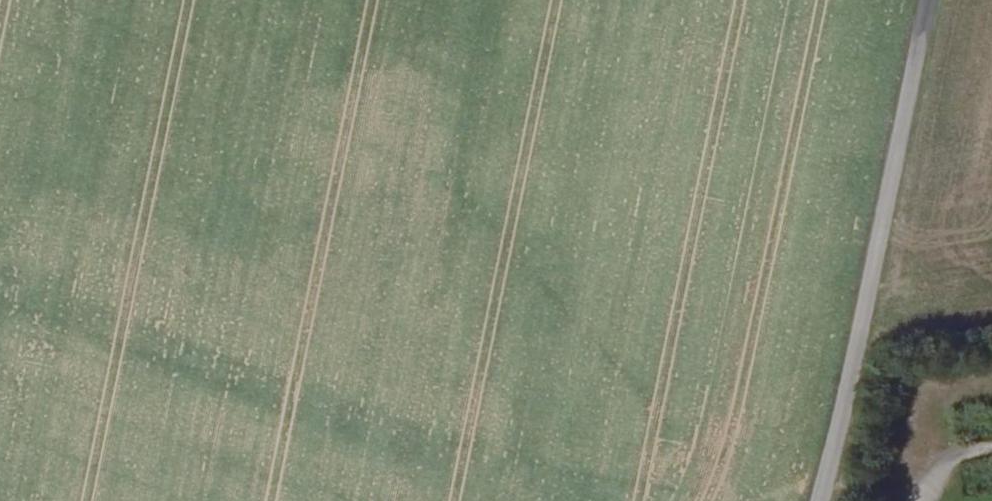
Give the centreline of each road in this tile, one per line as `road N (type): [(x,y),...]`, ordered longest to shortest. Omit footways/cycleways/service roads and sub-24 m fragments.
road 1 (unclassified): [(820,500),(926,0)]

